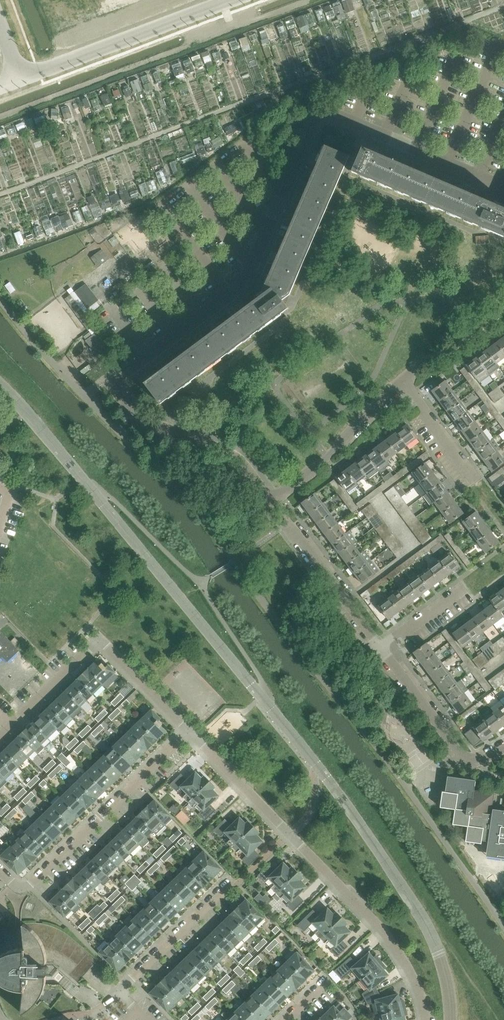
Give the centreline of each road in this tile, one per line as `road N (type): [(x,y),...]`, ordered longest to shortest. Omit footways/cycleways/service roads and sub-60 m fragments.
road 1 (unclassified): [(451,1019),(434,942),(342,799),(0,385)]
road 2 (residential): [(268,501),(232,459),(140,414),(113,381),(246,280),(321,110),(503,186)]
road 3 (residential): [(426,1019),(387,936),(190,733)]
road 4 (residential): [(0,870),(18,887),(31,886),(190,733)]
road 5 (unclassified): [(231,0),(22,79)]
road 6 (residential): [(146,1019),(118,991),(230,885)]
road 7 (residential): [(268,501),(405,380)]
road 8 (residential): [(503,750),(464,758),(381,650)]
road 9 (residential): [(381,650),(285,525)]
road 10 (residential): [(0,739),(99,642)]
road 11 (residential): [(190,733),(99,642)]
road 12 (unclassified): [(85,397),(0,301)]
road 13 (residential): [(405,380),(503,306)]

